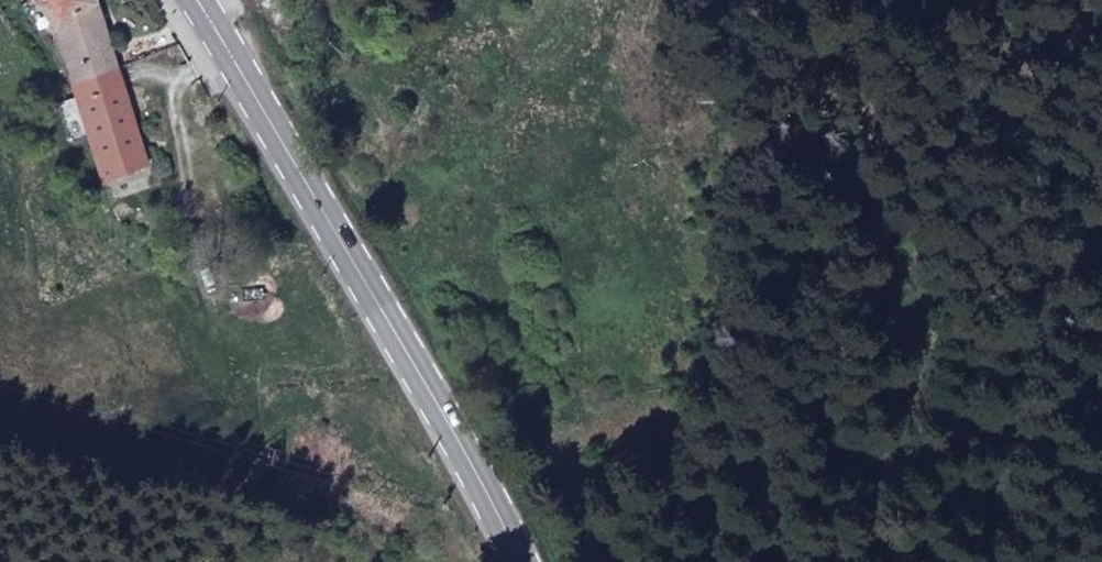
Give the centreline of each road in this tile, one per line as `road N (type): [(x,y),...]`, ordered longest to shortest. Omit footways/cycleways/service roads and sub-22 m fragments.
road 1 (primary): [(196,0),(353,257),(523,561)]
road 2 (track): [(402,561),(320,474),(220,333),(184,115),(235,59)]

